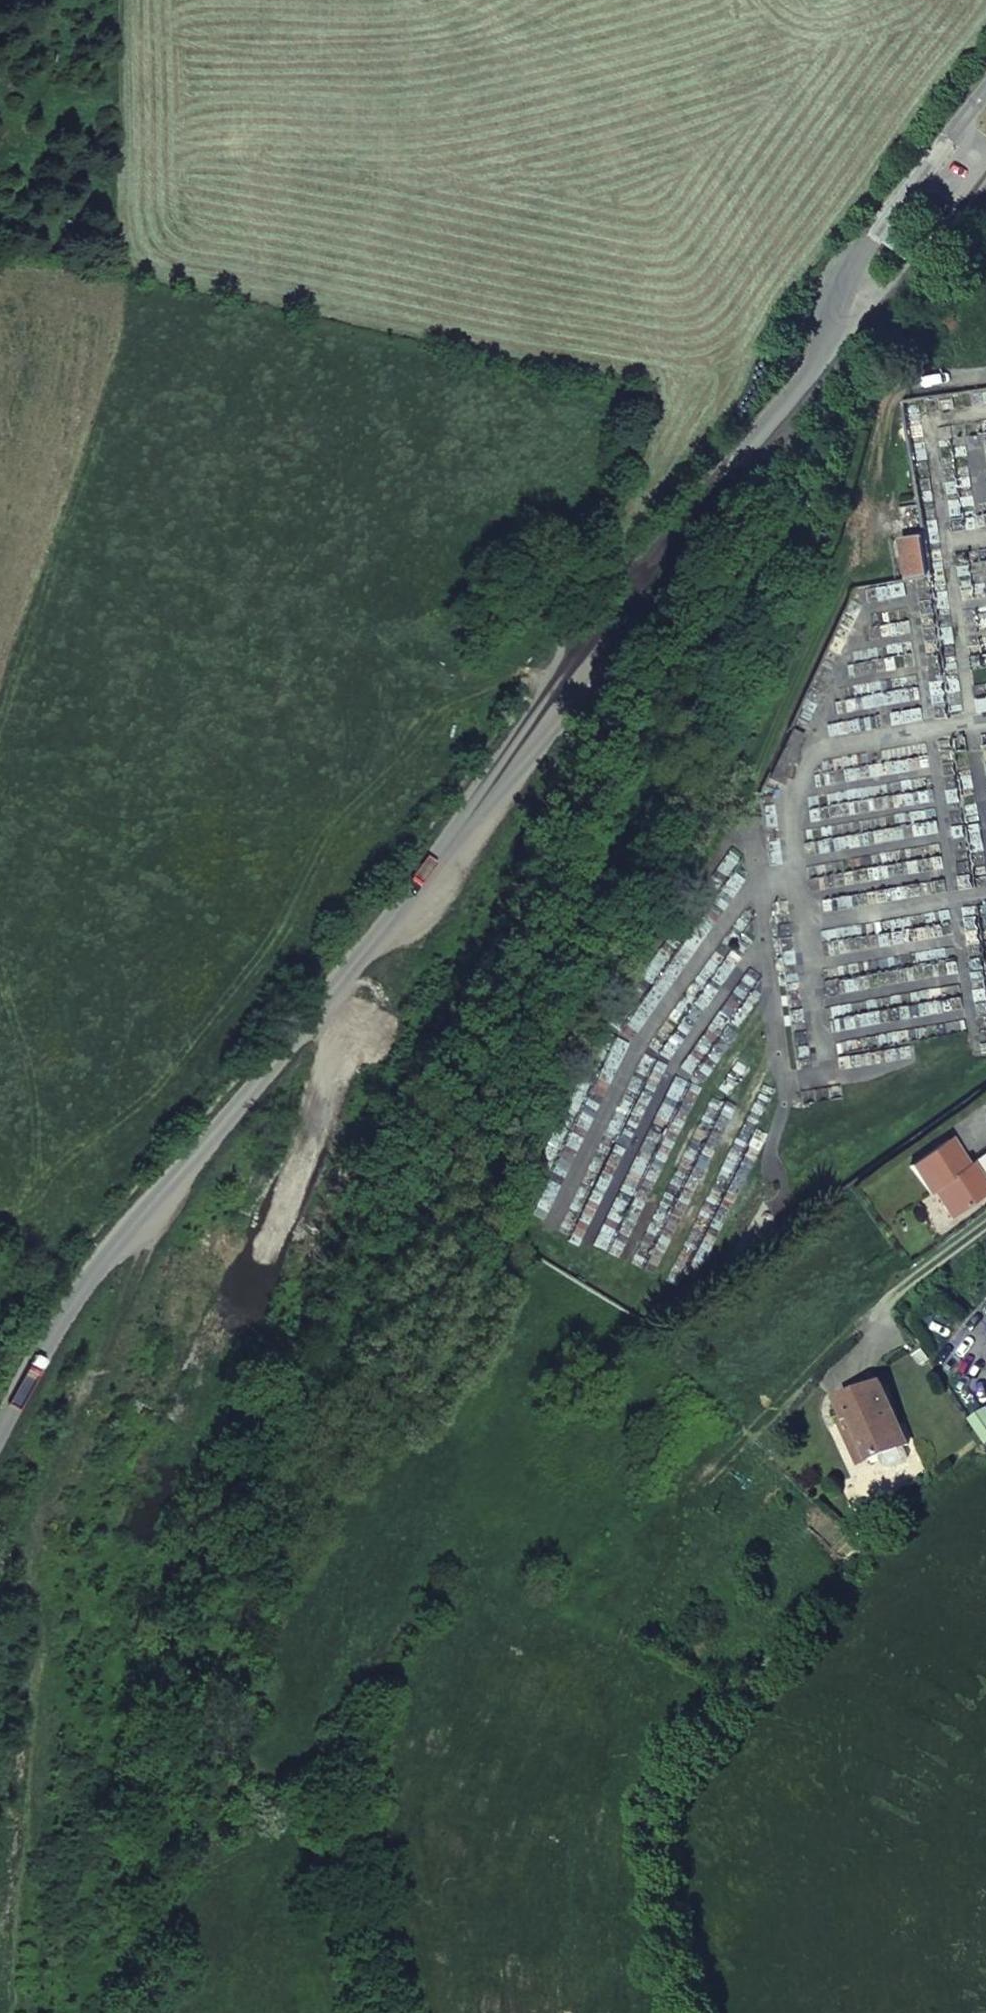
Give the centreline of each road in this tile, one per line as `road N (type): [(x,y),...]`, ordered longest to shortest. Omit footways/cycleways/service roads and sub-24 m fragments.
road 1 (track): [(0,1450),(103,1288),(462,870),(985,140)]
road 2 (track): [(171,1207),(0,1597)]

